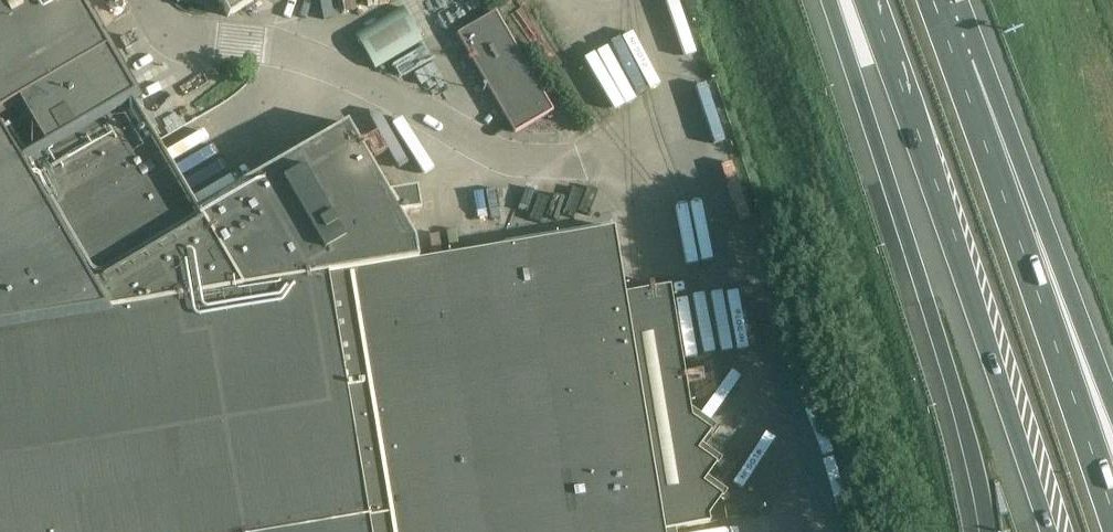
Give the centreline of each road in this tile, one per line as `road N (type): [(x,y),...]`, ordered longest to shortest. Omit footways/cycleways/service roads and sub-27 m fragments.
road 1 (motorway): [(866,0),(1053,531)]
road 2 (motorway): [(832,0),(951,374),(986,531)]
road 3 (motorway): [(1112,519),(959,65)]
road 4 (motorway): [(1112,401),(1030,198),(959,65)]

